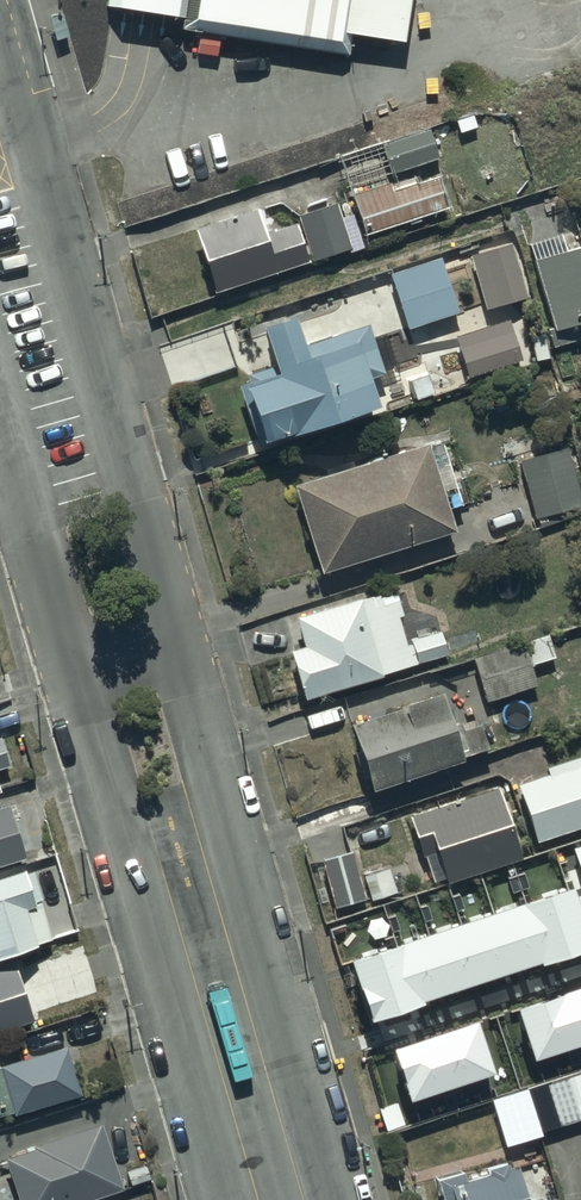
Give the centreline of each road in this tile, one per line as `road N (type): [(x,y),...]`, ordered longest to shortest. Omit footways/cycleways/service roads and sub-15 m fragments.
road 1 (residential): [(0,84),(331,1199)]
road 2 (residential): [(217,1199),(0,464)]

